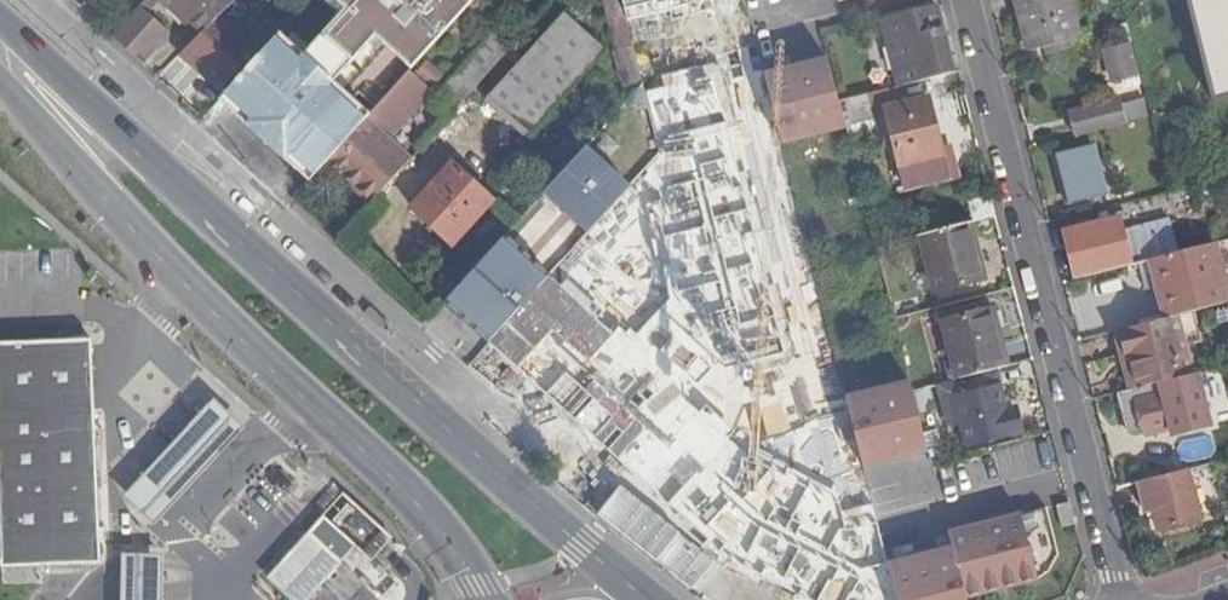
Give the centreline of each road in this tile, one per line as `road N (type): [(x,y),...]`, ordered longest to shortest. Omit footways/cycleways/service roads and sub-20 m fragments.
road 1 (primary): [(634,599),(0,24)]
road 2 (primary): [(0,88),(185,297),(373,458),(433,526),(482,599)]
road 3 (residential): [(967,0),(1121,599)]

